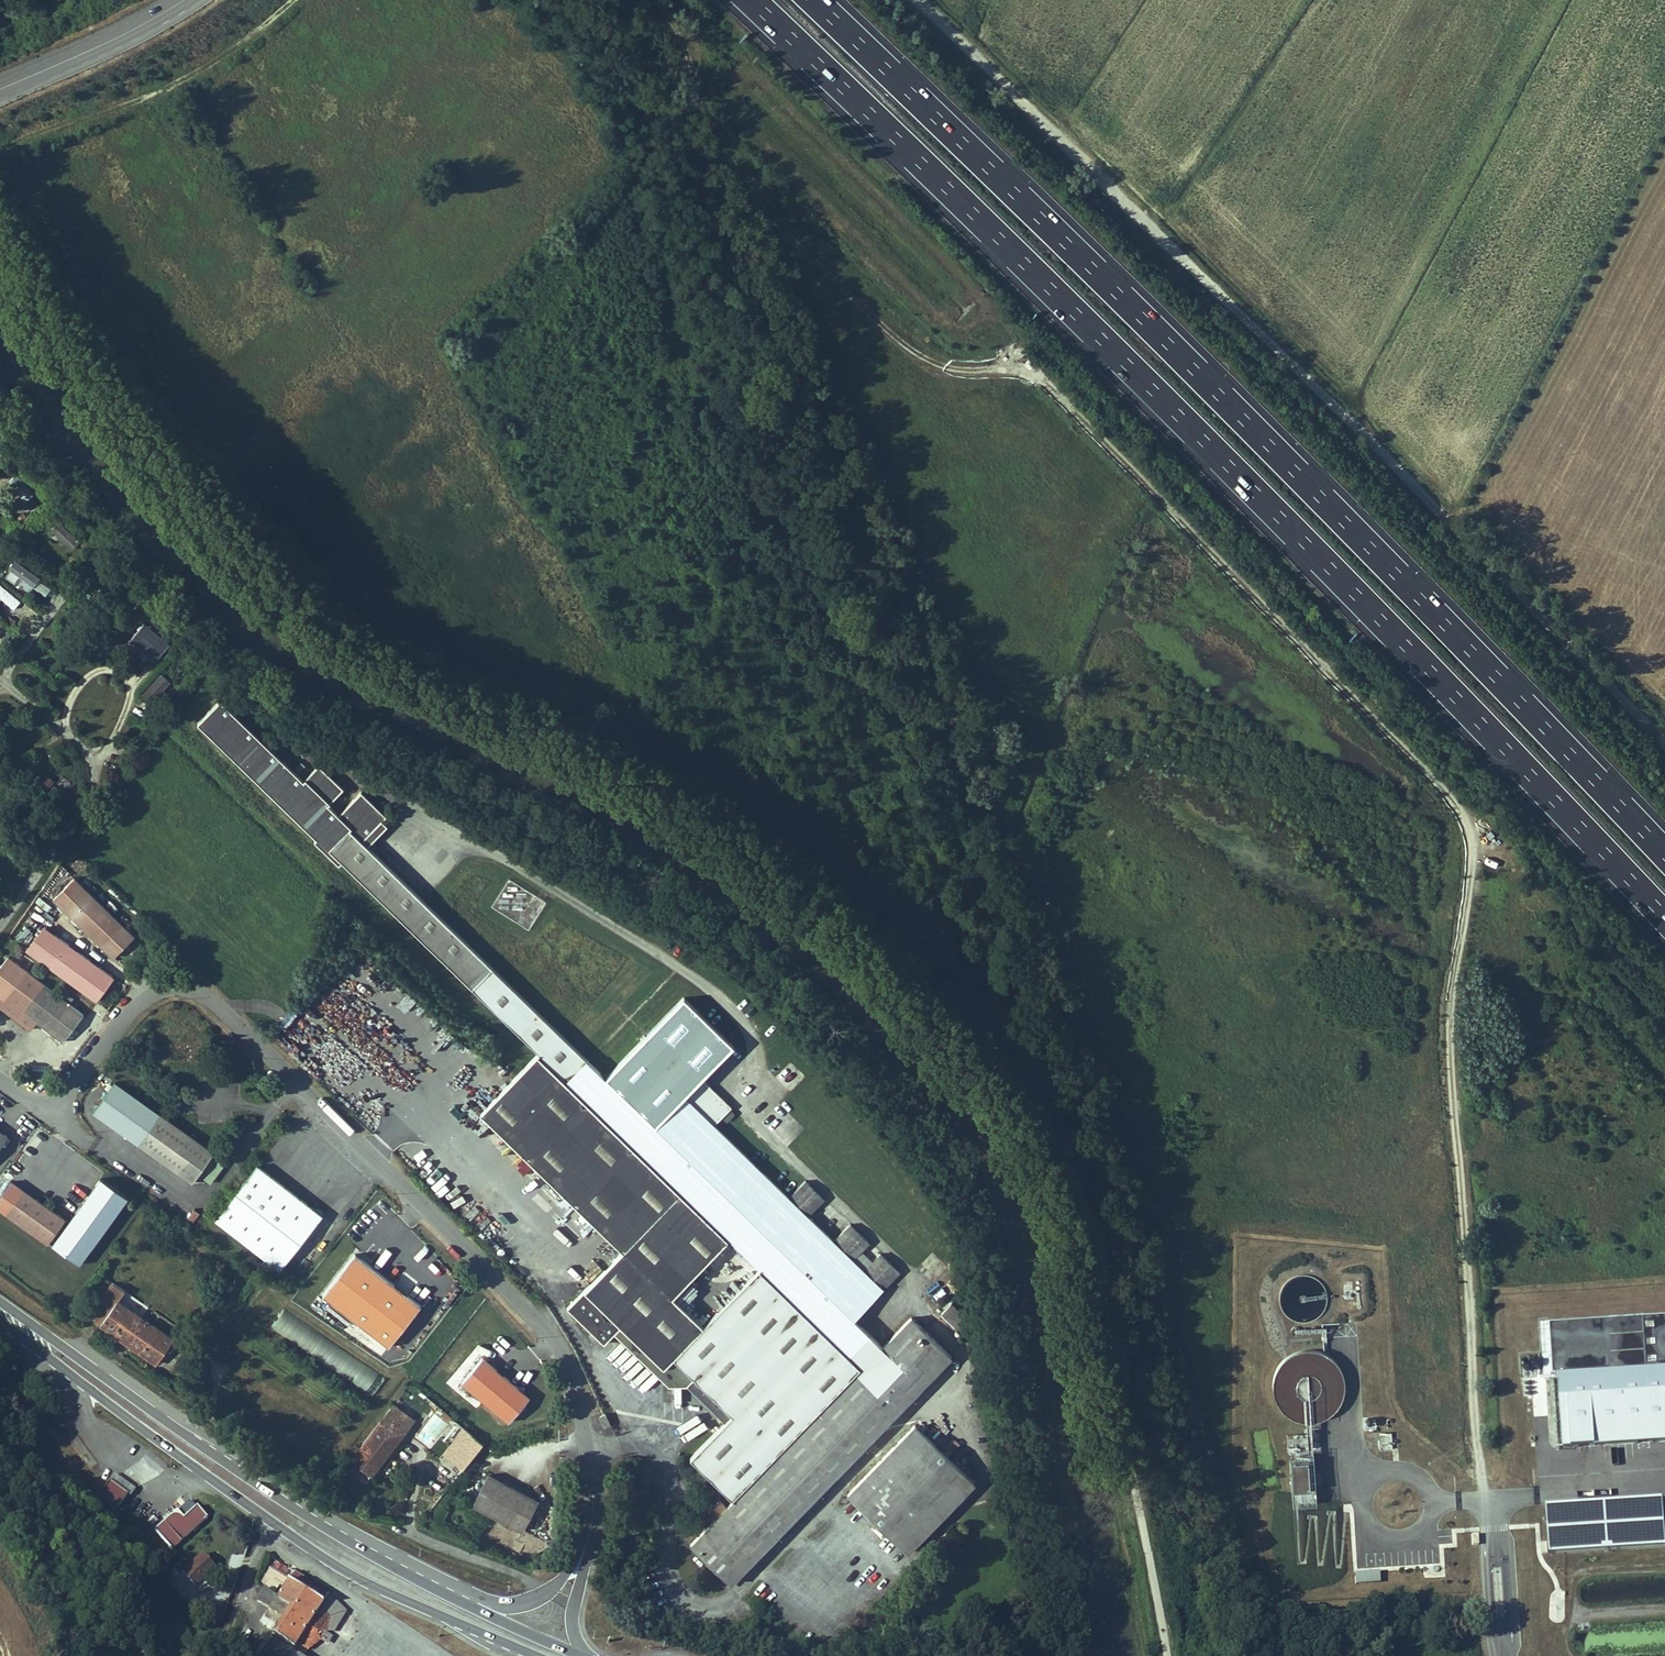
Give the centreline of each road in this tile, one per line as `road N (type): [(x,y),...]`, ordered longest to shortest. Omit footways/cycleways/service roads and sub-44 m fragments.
road 1 (track): [(1482,1502),(1449,1075),(1479,839),(1451,800),(1026,365),(924,363),(757,200),(741,160),(727,147),(692,42),(651,0)]
road 2 (motorway): [(752,0),(1178,415),(1664,919)]
road 3 (motorway): [(1664,857),(1197,375),(812,0)]
road 4 (residential): [(0,1078),(51,1114),(152,993),(197,992),(220,1009),(541,1326),(566,1361),(596,1476),(585,1551)]
road 5 (primary): [(351,1542),(64,1345),(5,1314)]
road 6 (track): [(299,0),(167,93),(0,152)]
road 7 (primary): [(5,1314),(55,1362),(265,1518)]
road 8 (primary): [(265,1518),(398,1598),(533,1655)]
road 9 (residential): [(585,1551),(544,1594),(497,1605),(351,1542)]
road 10 (track): [(1664,1021),(1506,850),(1479,839)]
road 11 (primary): [(584,1655),(351,1542)]
road 12 (primary): [(176,0),(0,86)]
road 13 (unclassified): [(265,1518),(224,1655)]

